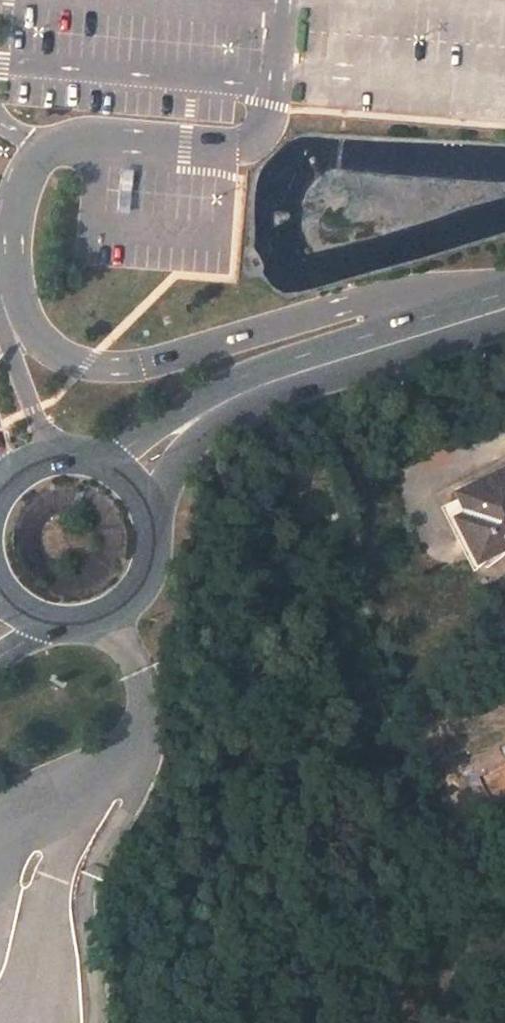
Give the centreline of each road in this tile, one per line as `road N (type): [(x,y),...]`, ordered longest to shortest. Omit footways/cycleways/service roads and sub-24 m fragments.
road 1 (secondary): [(504,309),(282,379),(210,413)]
road 2 (secondary): [(54,625),(96,623),(134,598),(154,555),(149,508)]

